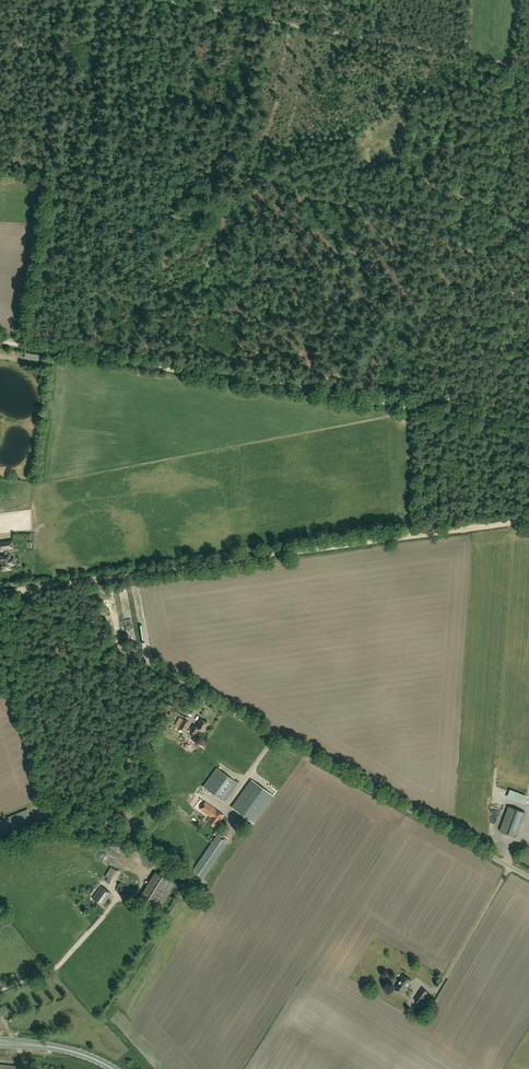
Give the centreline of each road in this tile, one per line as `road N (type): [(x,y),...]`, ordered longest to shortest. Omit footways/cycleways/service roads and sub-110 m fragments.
road 1 (unclassified): [(528,877),(21,594),(0,593)]
road 2 (track): [(0,343),(528,427)]
road 3 (track): [(413,536),(18,593)]
road 4 (track): [(167,0),(516,66)]
road 5 (track): [(105,915),(55,969),(0,991)]
road 6 (track): [(415,405),(413,536)]

